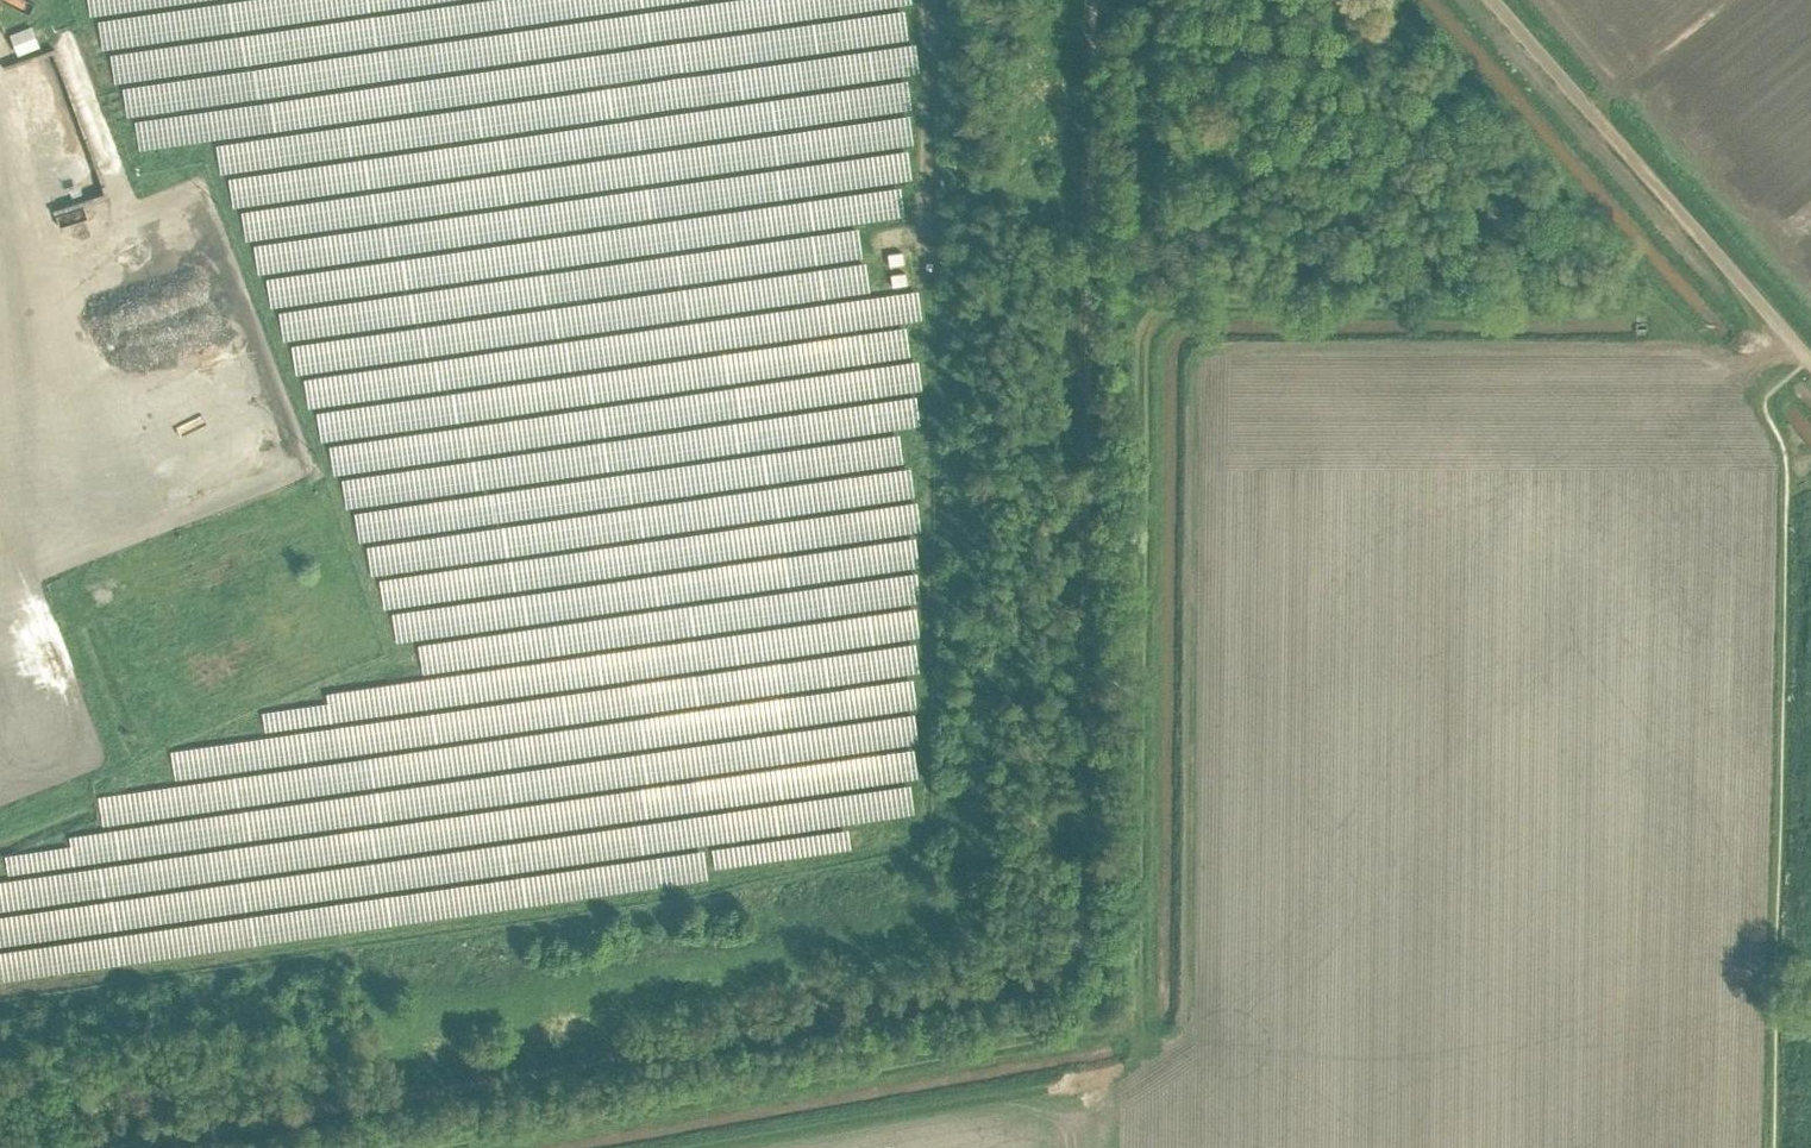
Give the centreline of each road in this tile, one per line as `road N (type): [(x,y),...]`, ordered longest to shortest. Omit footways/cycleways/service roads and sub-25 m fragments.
road 1 (track): [(1809,359),(1494,0)]

